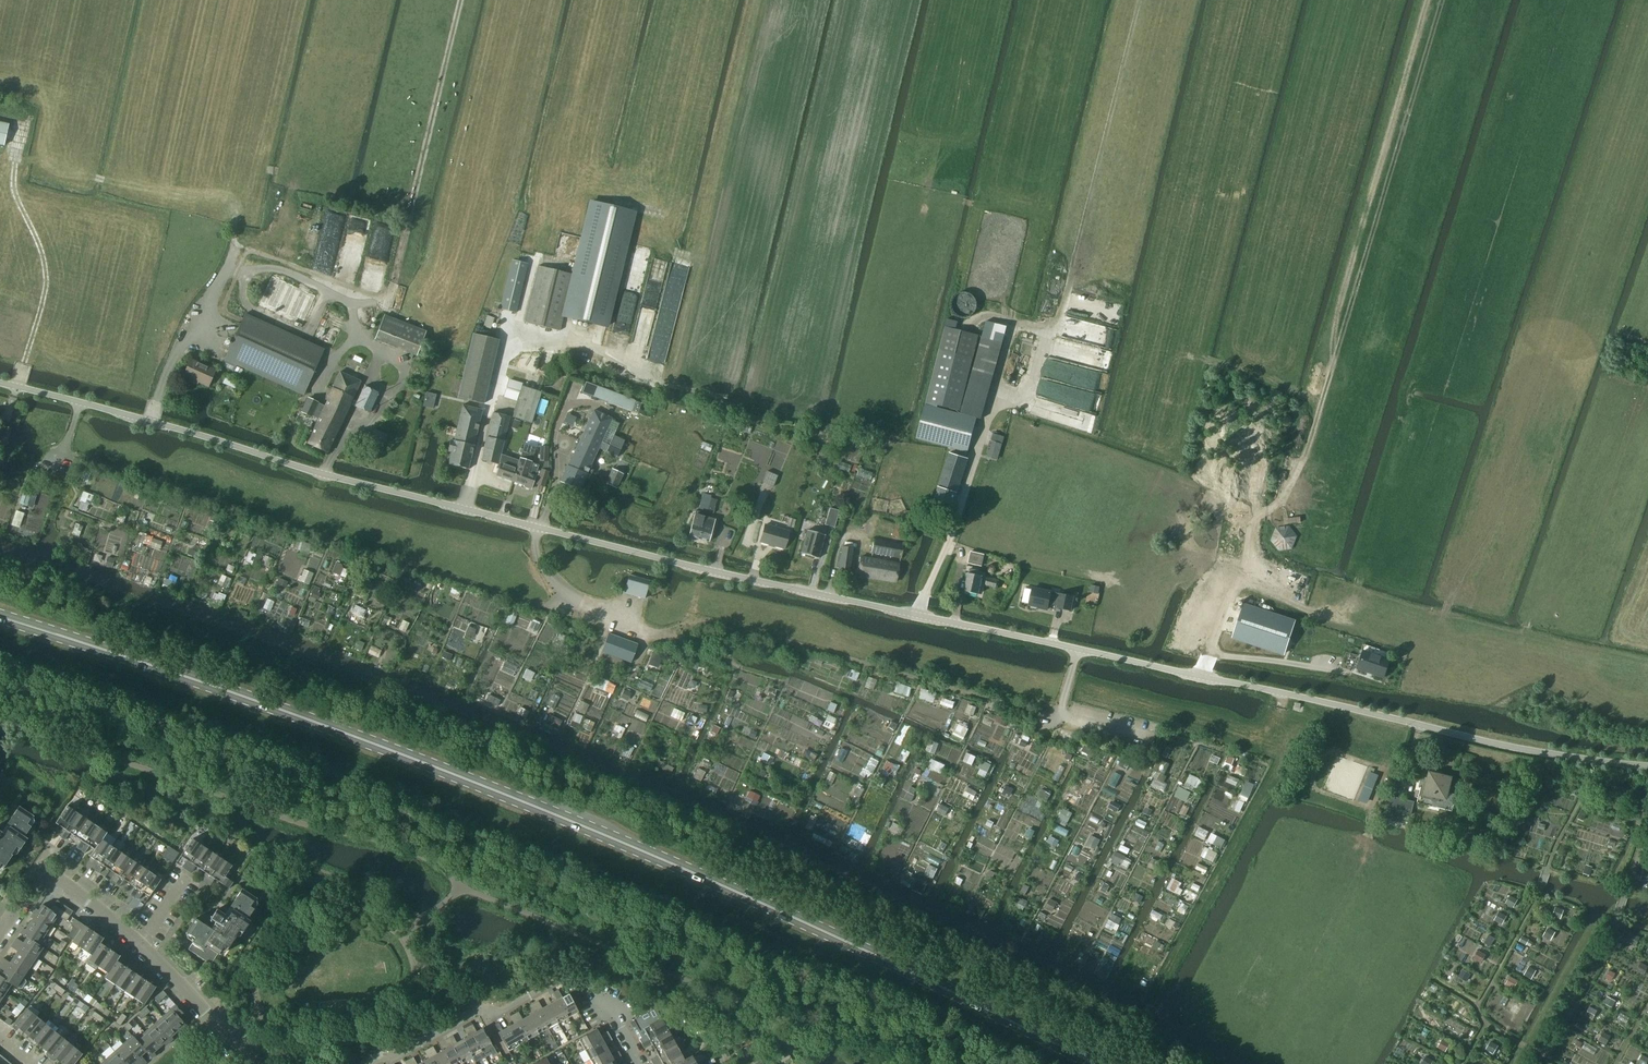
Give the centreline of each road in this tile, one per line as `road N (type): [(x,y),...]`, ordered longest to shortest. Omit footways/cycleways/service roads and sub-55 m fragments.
road 1 (unclassified): [(1647,767),(1542,754),(702,569),(0,383)]
road 2 (primary): [(1097,1063),(757,902),(415,754),(0,617)]
road 3 (track): [(1209,653),(1245,575),(1253,522),(1279,507),(1308,453),(1444,0)]
road 4 (track): [(61,453),(552,608),(566,595)]
road 5 (track): [(1061,712),(1025,711),(694,620)]
road 6 (track): [(351,306),(378,301),(392,286),(459,0)]
road 7 (track): [(1050,329),(1140,0)]
road 8 (track): [(19,139),(11,184),(45,256),(45,274),(16,387)]
road 9 (residential): [(481,1010),(498,1012),(568,974),(616,1016),(638,1063)]
road 10 (track): [(234,232),(213,263),(175,288),(158,326),(150,390),(158,395)]
road 11 (residential): [(138,944),(44,869),(11,915)]
road 12 (residential): [(243,1063),(138,944)]

